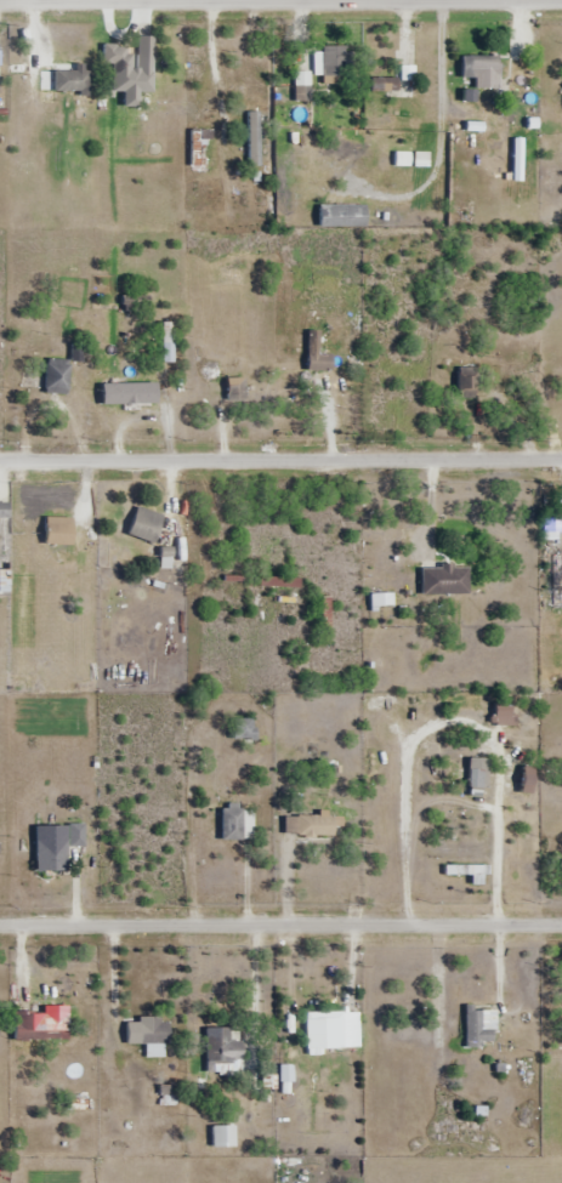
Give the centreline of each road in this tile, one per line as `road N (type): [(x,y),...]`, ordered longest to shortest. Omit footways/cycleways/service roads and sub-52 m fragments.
road 1 (residential): [(0,926),(561,921)]
road 2 (residential): [(561,459),(0,458)]
road 3 (residential): [(332,0),(0,1)]

